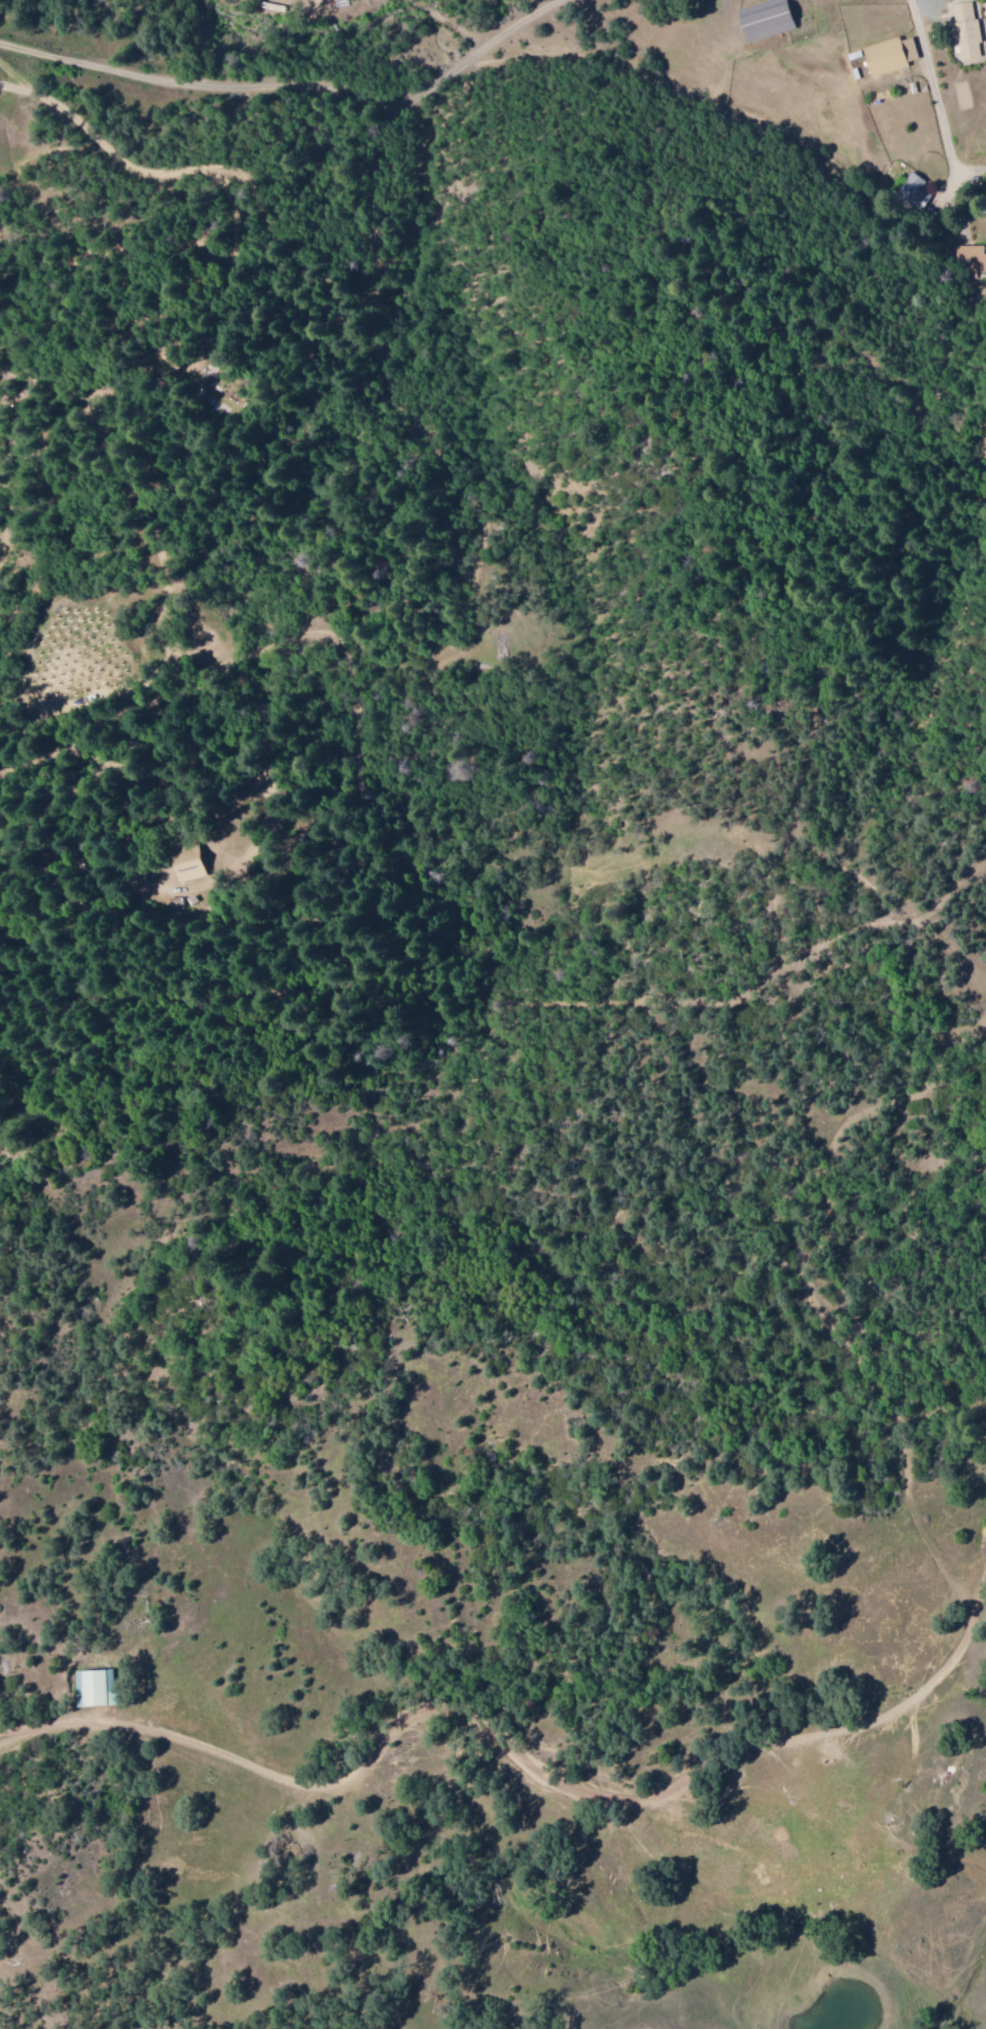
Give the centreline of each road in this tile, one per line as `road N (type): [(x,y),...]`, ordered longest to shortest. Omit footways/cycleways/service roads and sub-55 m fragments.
road 1 (residential): [(0,1746),(72,1731),(145,1731),(319,1784),(353,1771),(408,1717),(439,1712),(501,1729),(638,1792),(665,1795),(722,1753),(866,1722),(926,1688),(962,1642),(985,1582)]
road 2 (residential): [(0,43),(128,73),(324,83),(398,103),(500,34),(569,0)]

